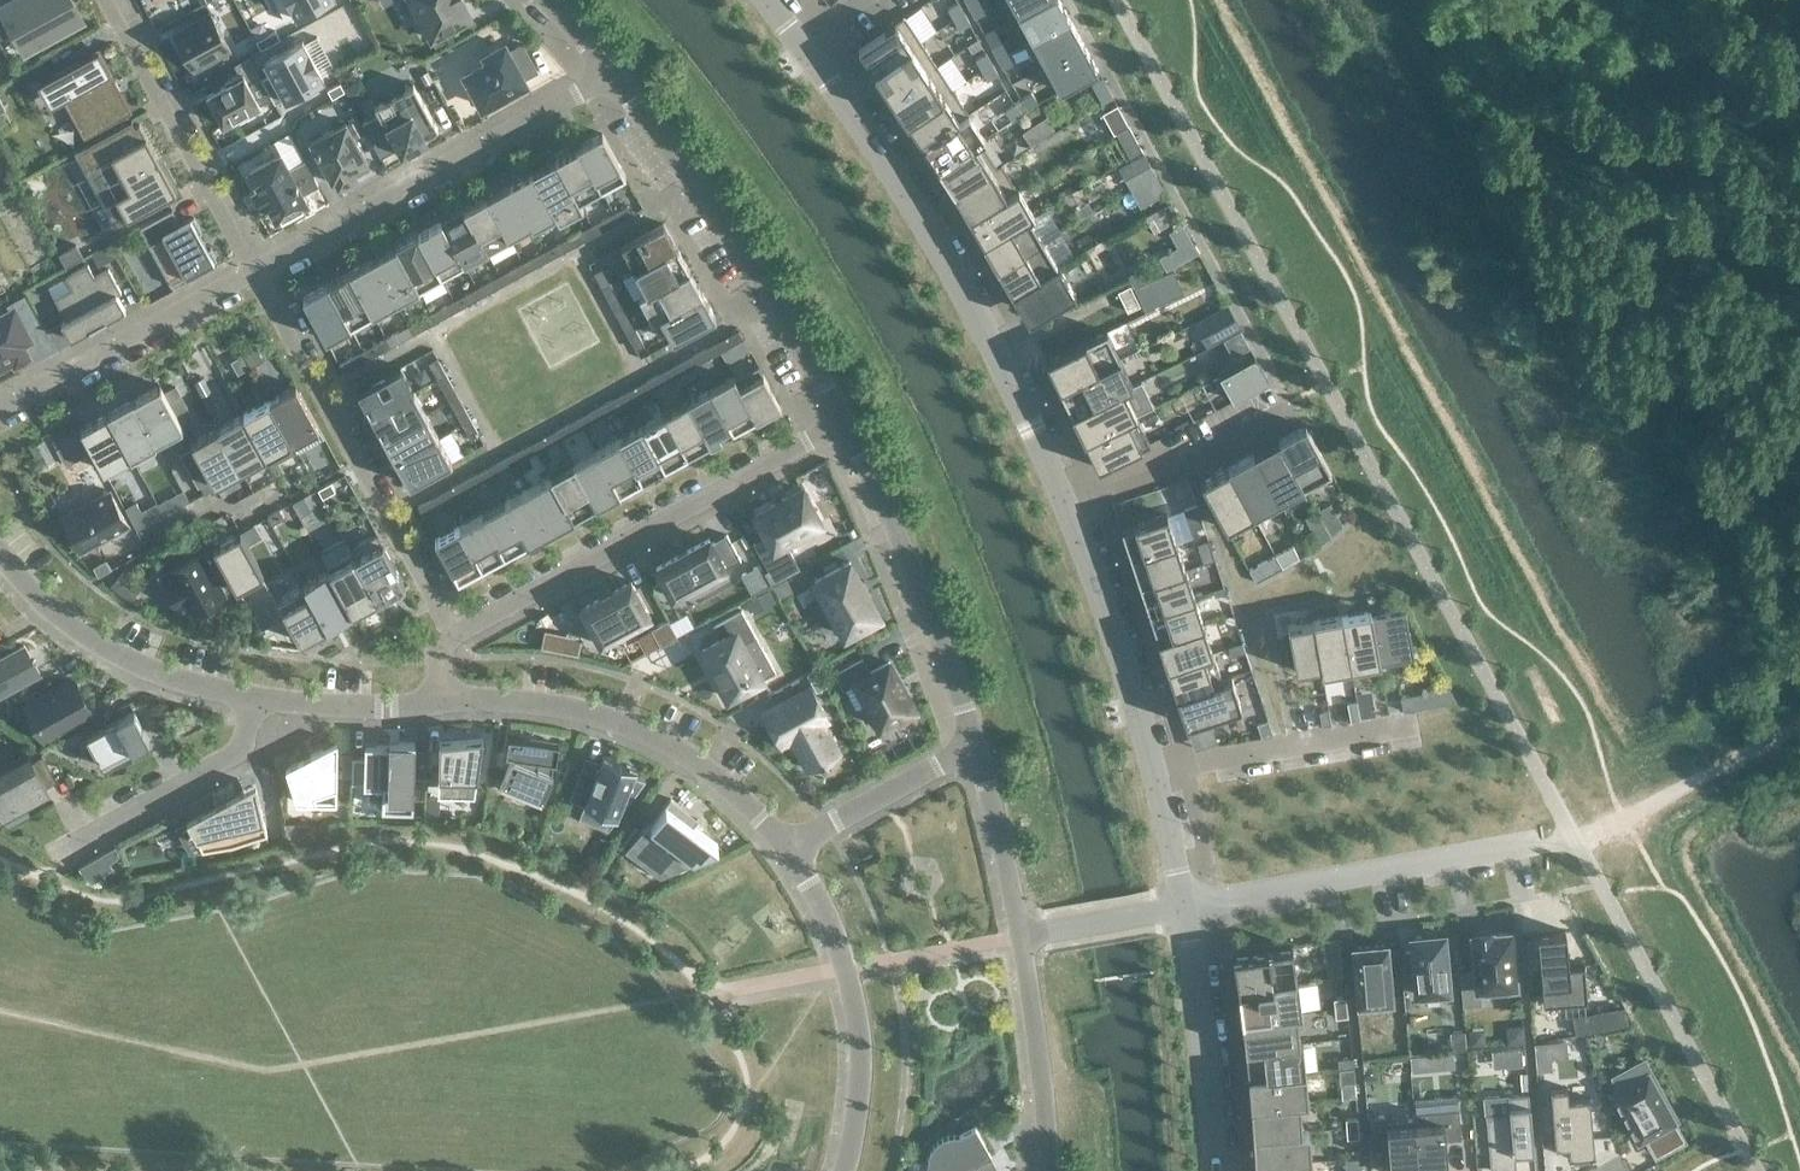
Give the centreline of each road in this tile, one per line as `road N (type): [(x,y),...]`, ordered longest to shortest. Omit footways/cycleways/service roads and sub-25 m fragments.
road 1 (residential): [(802,48),(927,229),(1066,508)]
road 2 (residential): [(845,423),(453,642)]
road 3 (residential): [(253,269),(453,642)]
road 4 (residential): [(612,73),(789,321),(845,423)]
road 5 (residential): [(253,269),(612,73)]
road 6 (residential): [(1181,903),(1575,838)]
road 7 (residential): [(445,699),(568,707),(656,736),(697,763),(791,850)]
road 8 (residential): [(845,423),(900,537),(975,748)]
road 9 (residential): [(791,850),(828,919),(856,1013),(857,1117),(844,1170)]
road 10 (residential): [(253,269),(105,0)]
road 11 (residential): [(0,555),(70,628),(127,659),(251,699)]
road 12 (residential): [(0,409),(253,269)]
road 13 (residential): [(1066,508),(1152,770)]
road 14 (residential): [(1181,903),(1215,1170)]
road 15 (residential): [(251,699),(240,750),(51,855)]
road 16 (residential): [(1402,725),(1152,770)]
road 17 (track): [(1575,838),(1799,722)]
road 18 (residential): [(1066,508),(1190,467),(1291,409)]
road 19 (residential): [(1019,935),(1050,1170)]
road 20 (residential): [(791,850),(975,748)]
road 21 (residential): [(251,699),(388,708),(445,699)]
road 22 (residential): [(975,748),(1019,935)]
road 23 (residential): [(1181,903),(1019,935)]
road 24 (residential): [(1152,770),(1181,903)]

